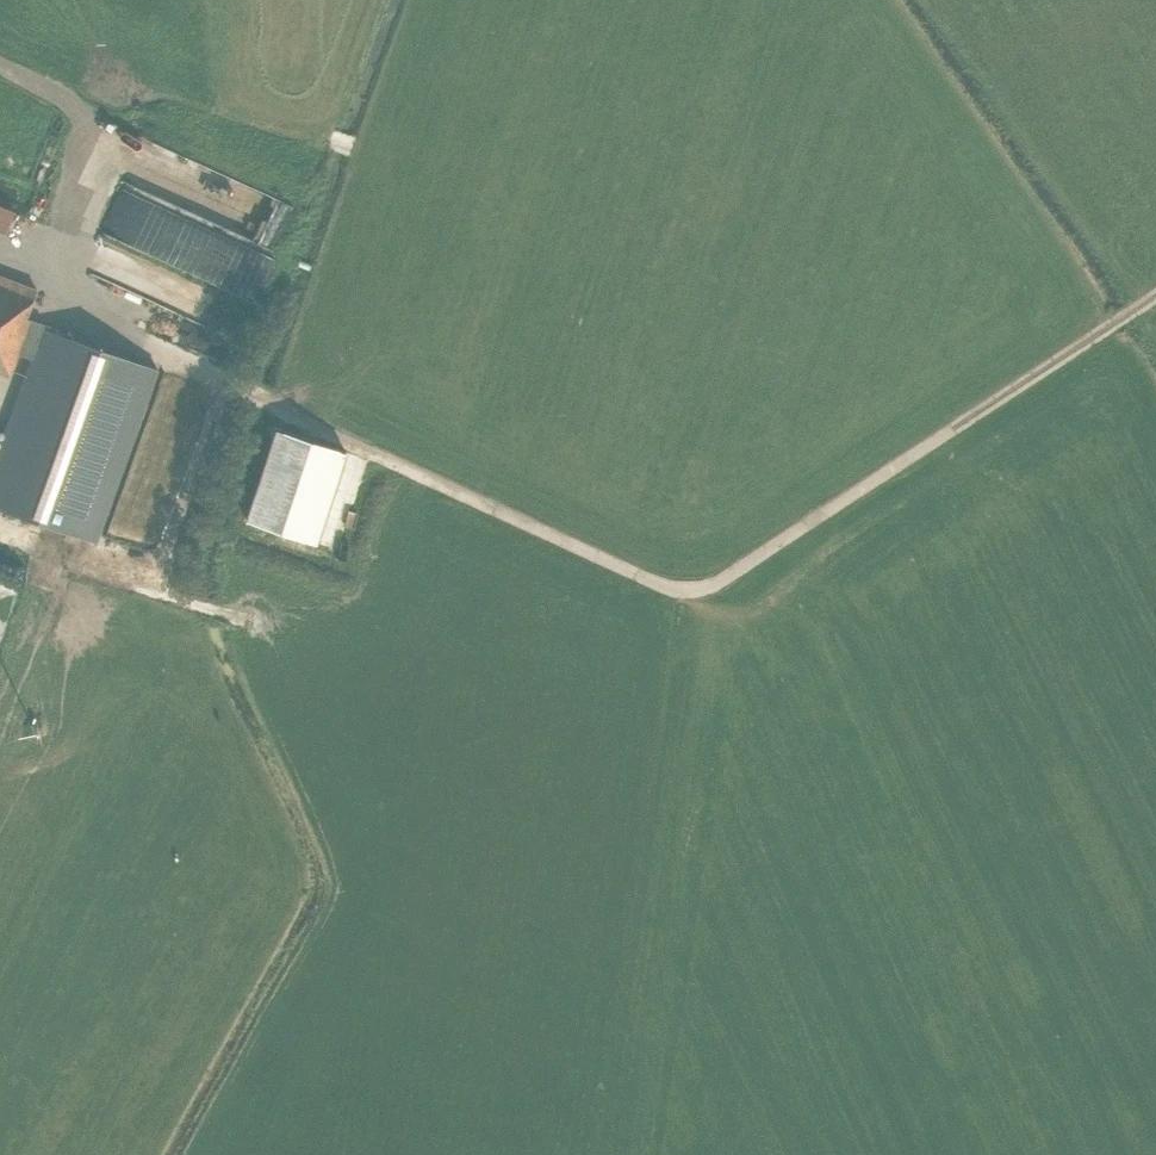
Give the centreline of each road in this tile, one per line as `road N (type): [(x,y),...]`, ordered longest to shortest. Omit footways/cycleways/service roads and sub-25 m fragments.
road 1 (track): [(139,344),(663,586),(699,593),(1155,297)]

